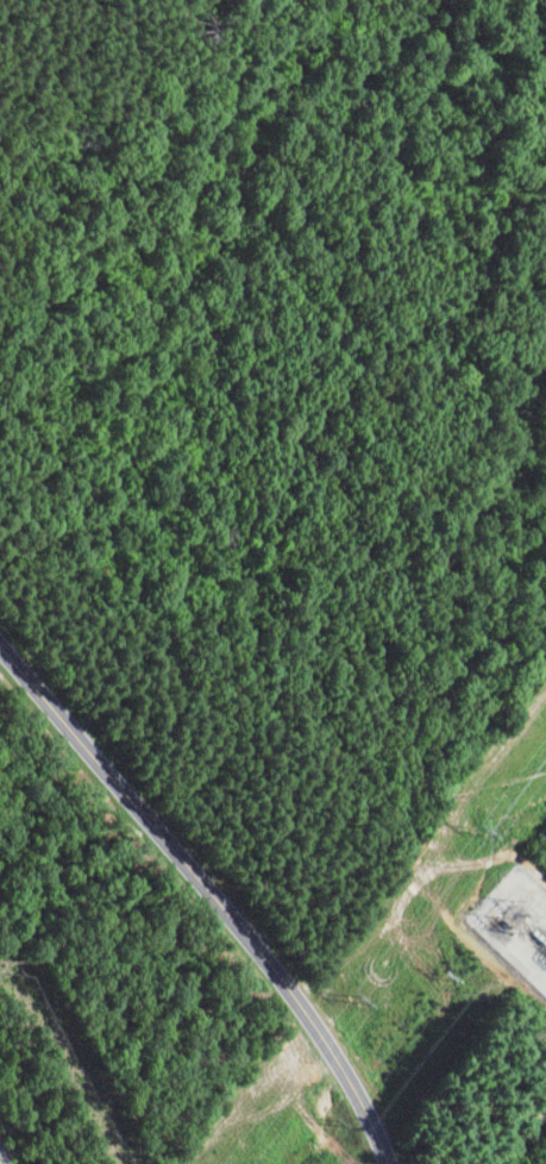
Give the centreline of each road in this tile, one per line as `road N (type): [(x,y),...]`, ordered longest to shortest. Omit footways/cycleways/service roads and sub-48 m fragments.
road 1 (secondary): [(395,1163),(341,1063),(282,981),(0,642)]

